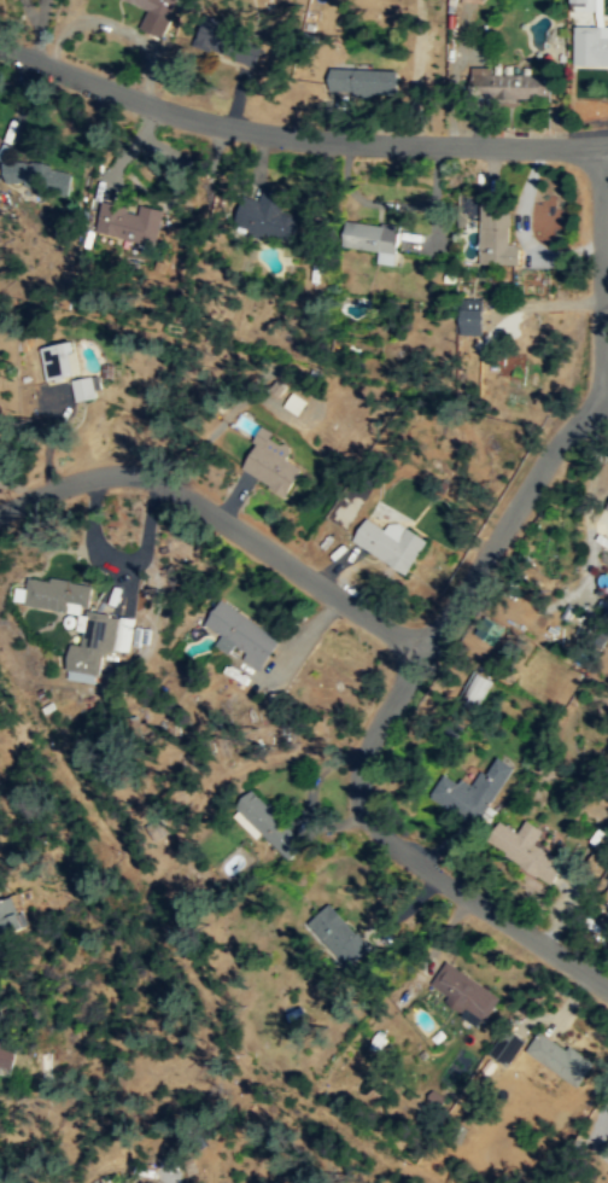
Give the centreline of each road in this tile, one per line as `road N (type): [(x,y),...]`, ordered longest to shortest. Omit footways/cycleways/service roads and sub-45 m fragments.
road 1 (residential): [(604,144),(332,145),(264,138),(0,46)]
road 2 (residential): [(604,144),(601,386),(423,651)]
road 3 (residential): [(423,651),(154,479),(93,472),(0,507)]
road 4 (residential): [(607,991),(399,851),(368,816),(358,787)]
road 5 (residential): [(423,651),(361,757),(358,787)]

